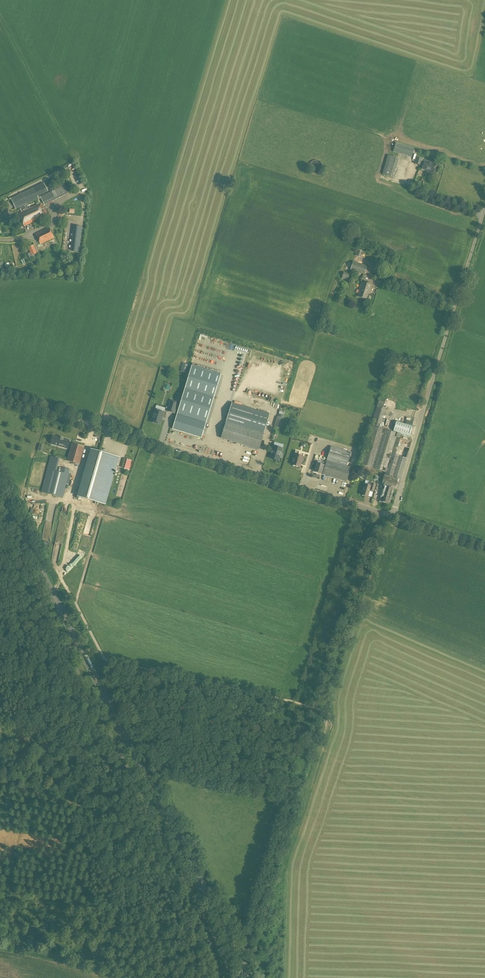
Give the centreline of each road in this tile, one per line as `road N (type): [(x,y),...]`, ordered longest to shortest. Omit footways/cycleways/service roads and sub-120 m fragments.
road 1 (primary): [(249,977),(0,492)]
road 2 (track): [(244,967),(379,512)]
road 3 (unclassified): [(393,516),(0,397)]
road 4 (unclassified): [(393,516),(484,208)]
road 5 (track): [(99,428),(144,275)]

